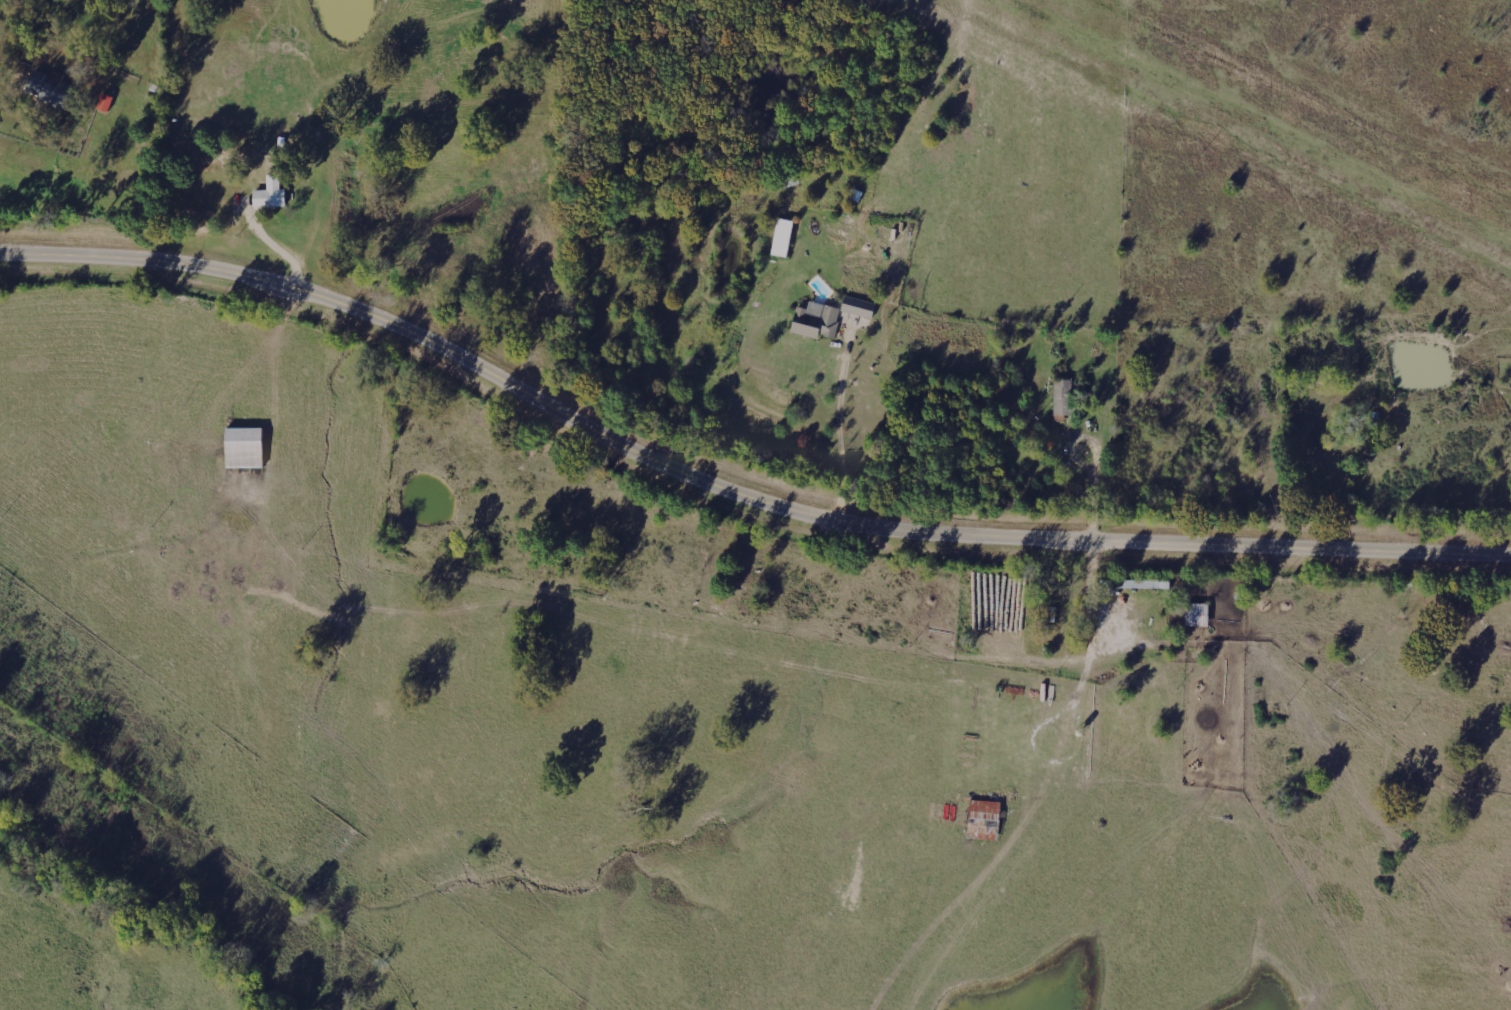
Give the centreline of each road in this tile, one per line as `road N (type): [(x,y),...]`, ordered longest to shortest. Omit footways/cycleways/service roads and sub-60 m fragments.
road 1 (tertiary): [(1510,558),(1011,542),(847,527),(678,477),(427,346),(290,292),(127,261),(0,258)]

